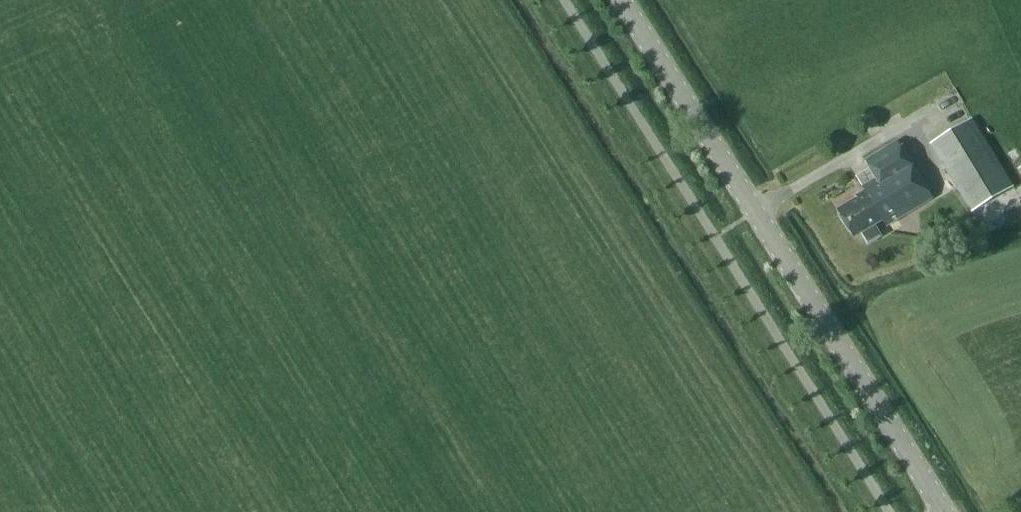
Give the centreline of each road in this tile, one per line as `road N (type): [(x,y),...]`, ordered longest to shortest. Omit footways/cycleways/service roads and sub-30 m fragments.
road 1 (tertiary): [(945,511),(622,0)]

